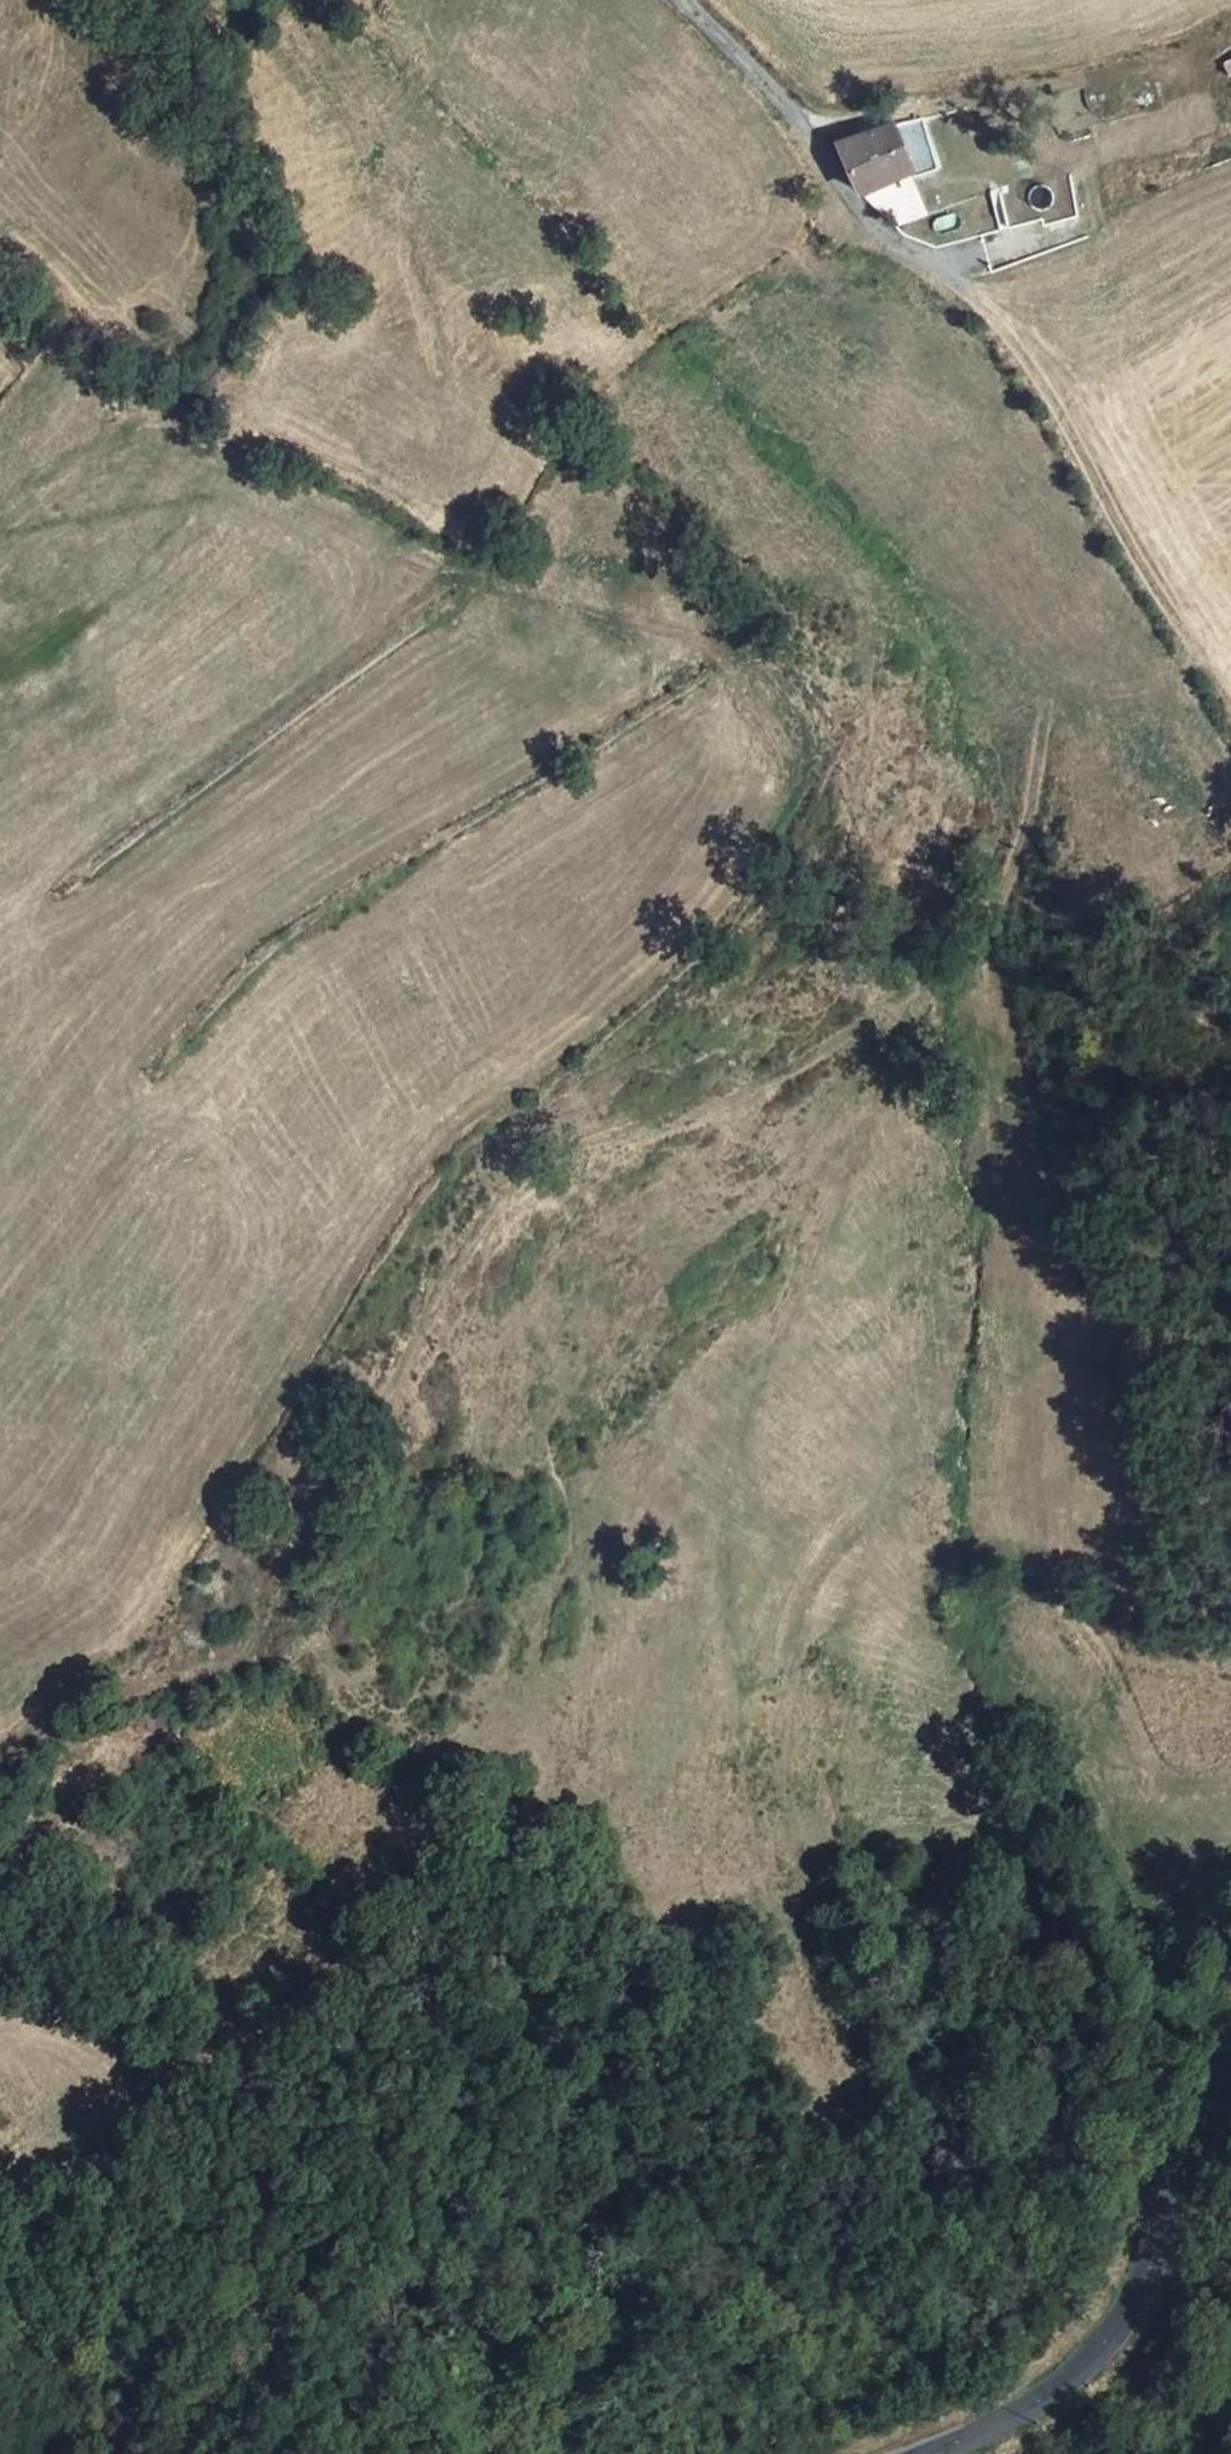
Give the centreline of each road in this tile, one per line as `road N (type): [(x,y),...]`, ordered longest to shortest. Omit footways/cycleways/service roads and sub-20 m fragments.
road 1 (tertiary): [(940,2453),(983,2437),(1056,2386),(1117,2324),(1202,2099),(1230,2064)]
road 2 (unclassified): [(679,0),(790,110),(864,221),(891,240)]

